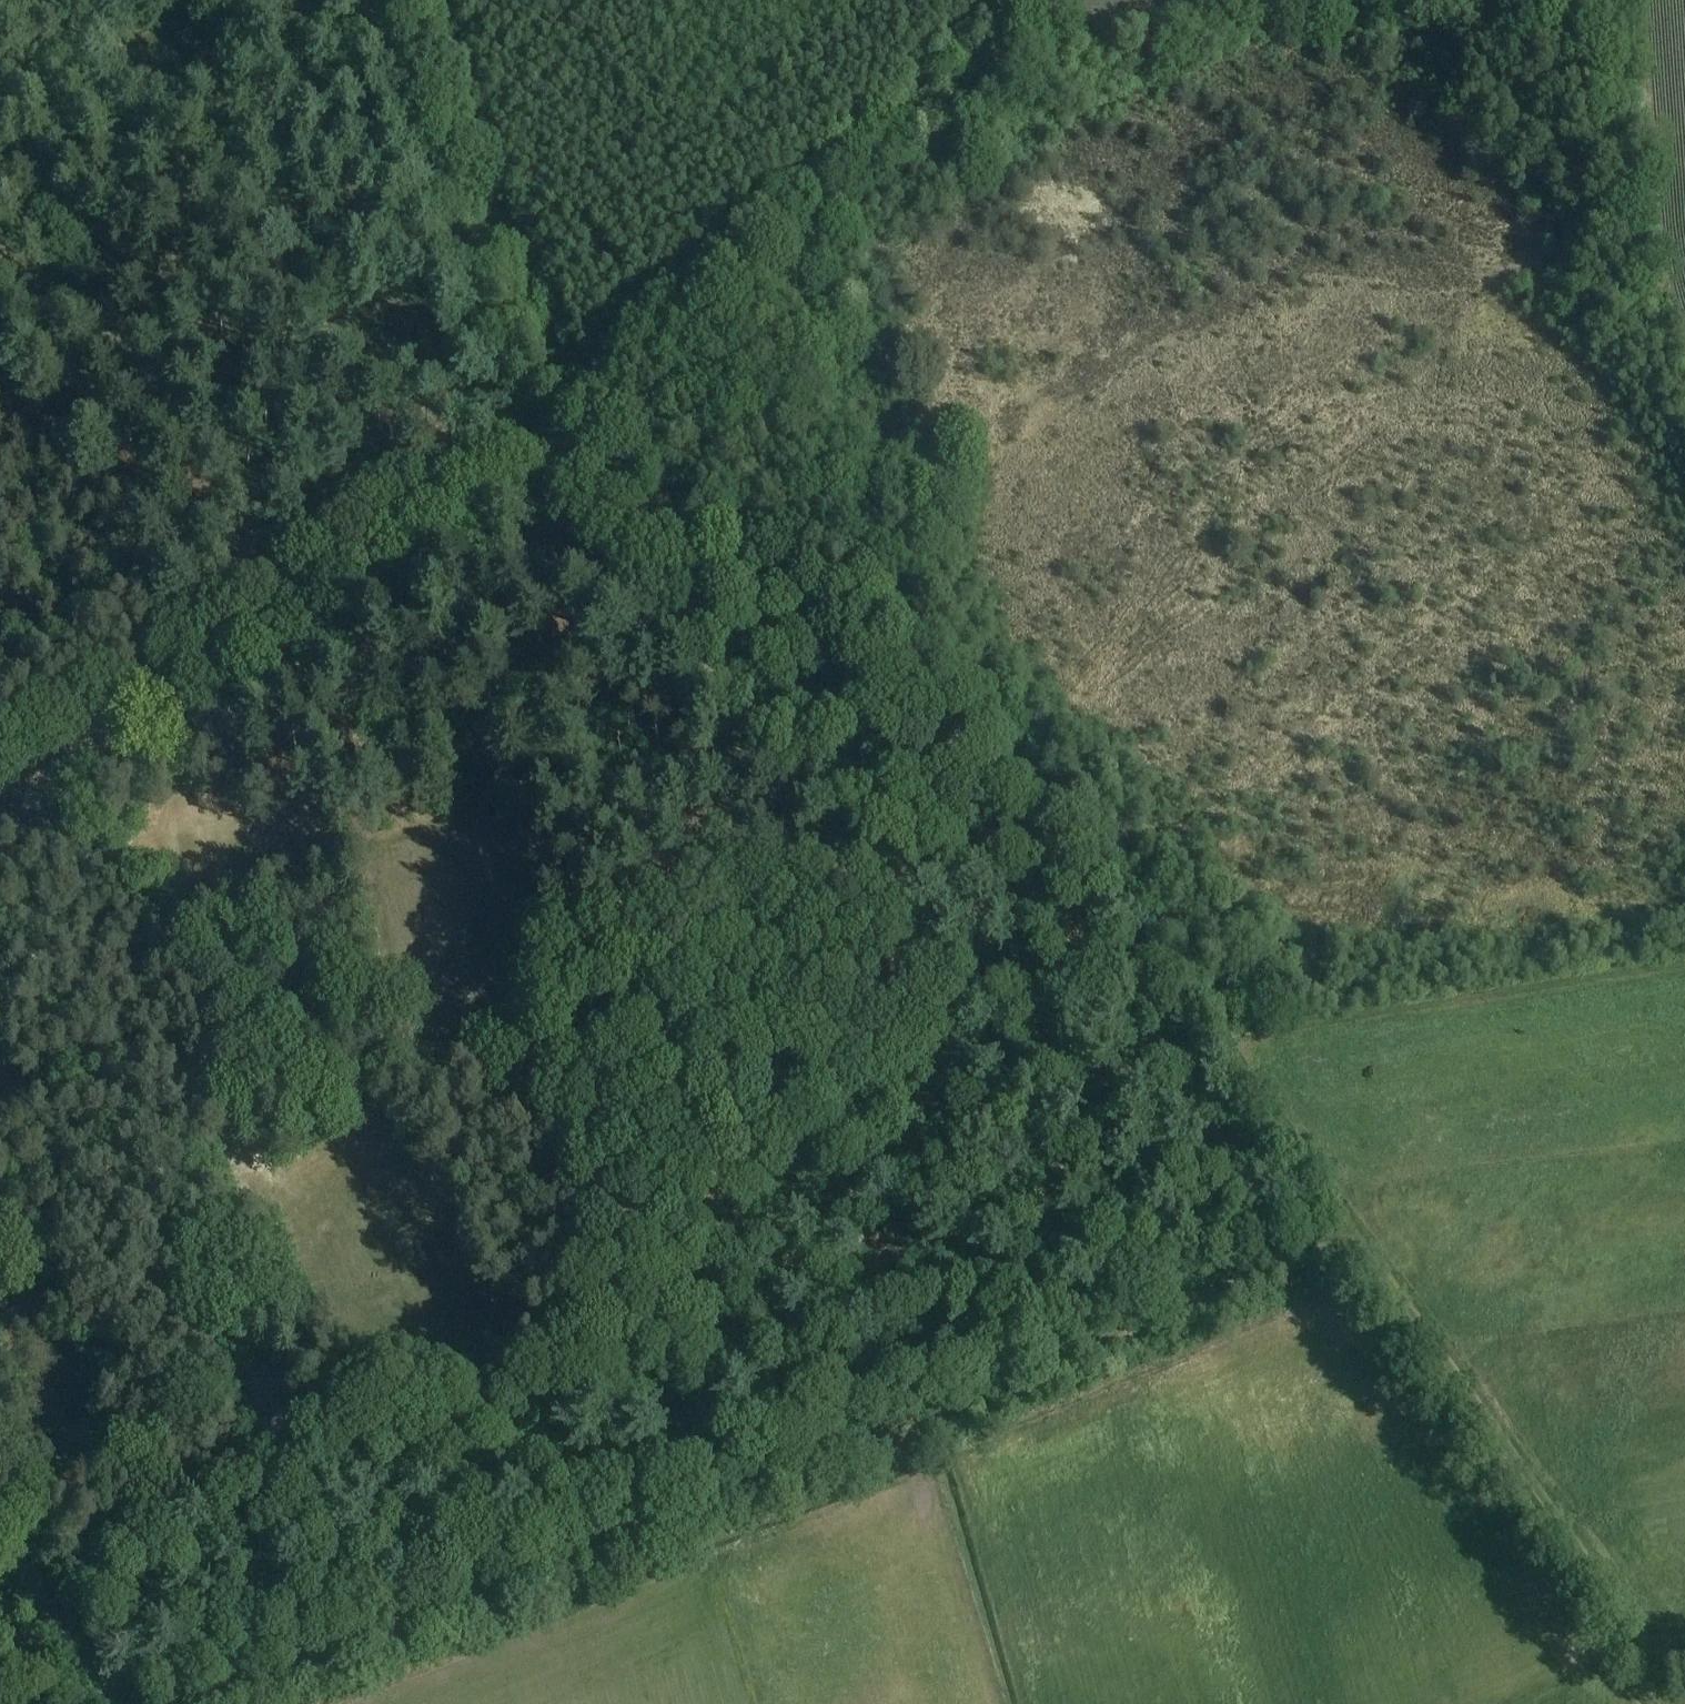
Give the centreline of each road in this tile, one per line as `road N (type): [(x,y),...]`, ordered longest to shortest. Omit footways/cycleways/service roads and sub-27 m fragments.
road 1 (track): [(1684,1653),(1667,1655),(1364,1251),(1344,1239),(863,593),(684,531),(521,454),(356,0)]
road 2 (track): [(221,1703),(1344,1239)]
road 3 (track): [(521,454),(199,684),(0,788)]
road 4 (track): [(0,1579),(95,1703)]

